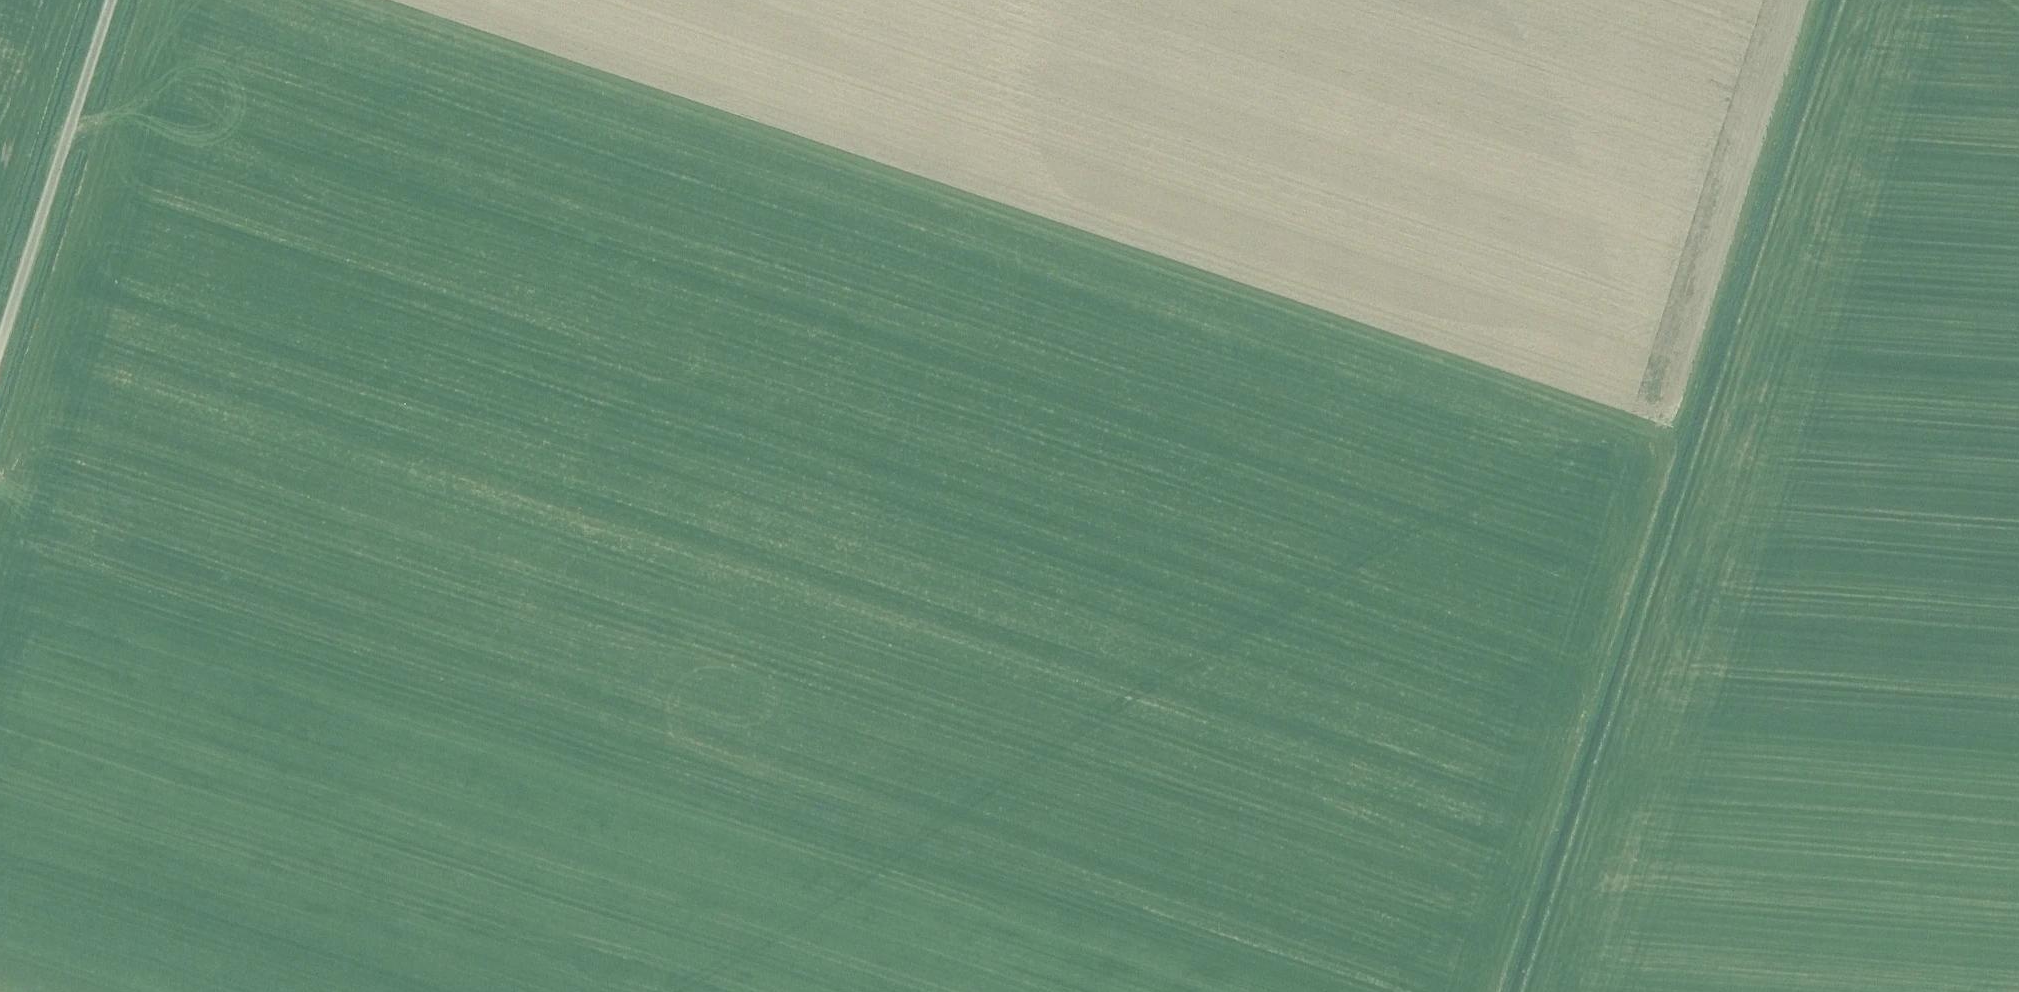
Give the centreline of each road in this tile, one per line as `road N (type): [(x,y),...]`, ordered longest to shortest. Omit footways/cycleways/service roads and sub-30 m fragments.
road 1 (unclassified): [(0,336),(108,0)]

